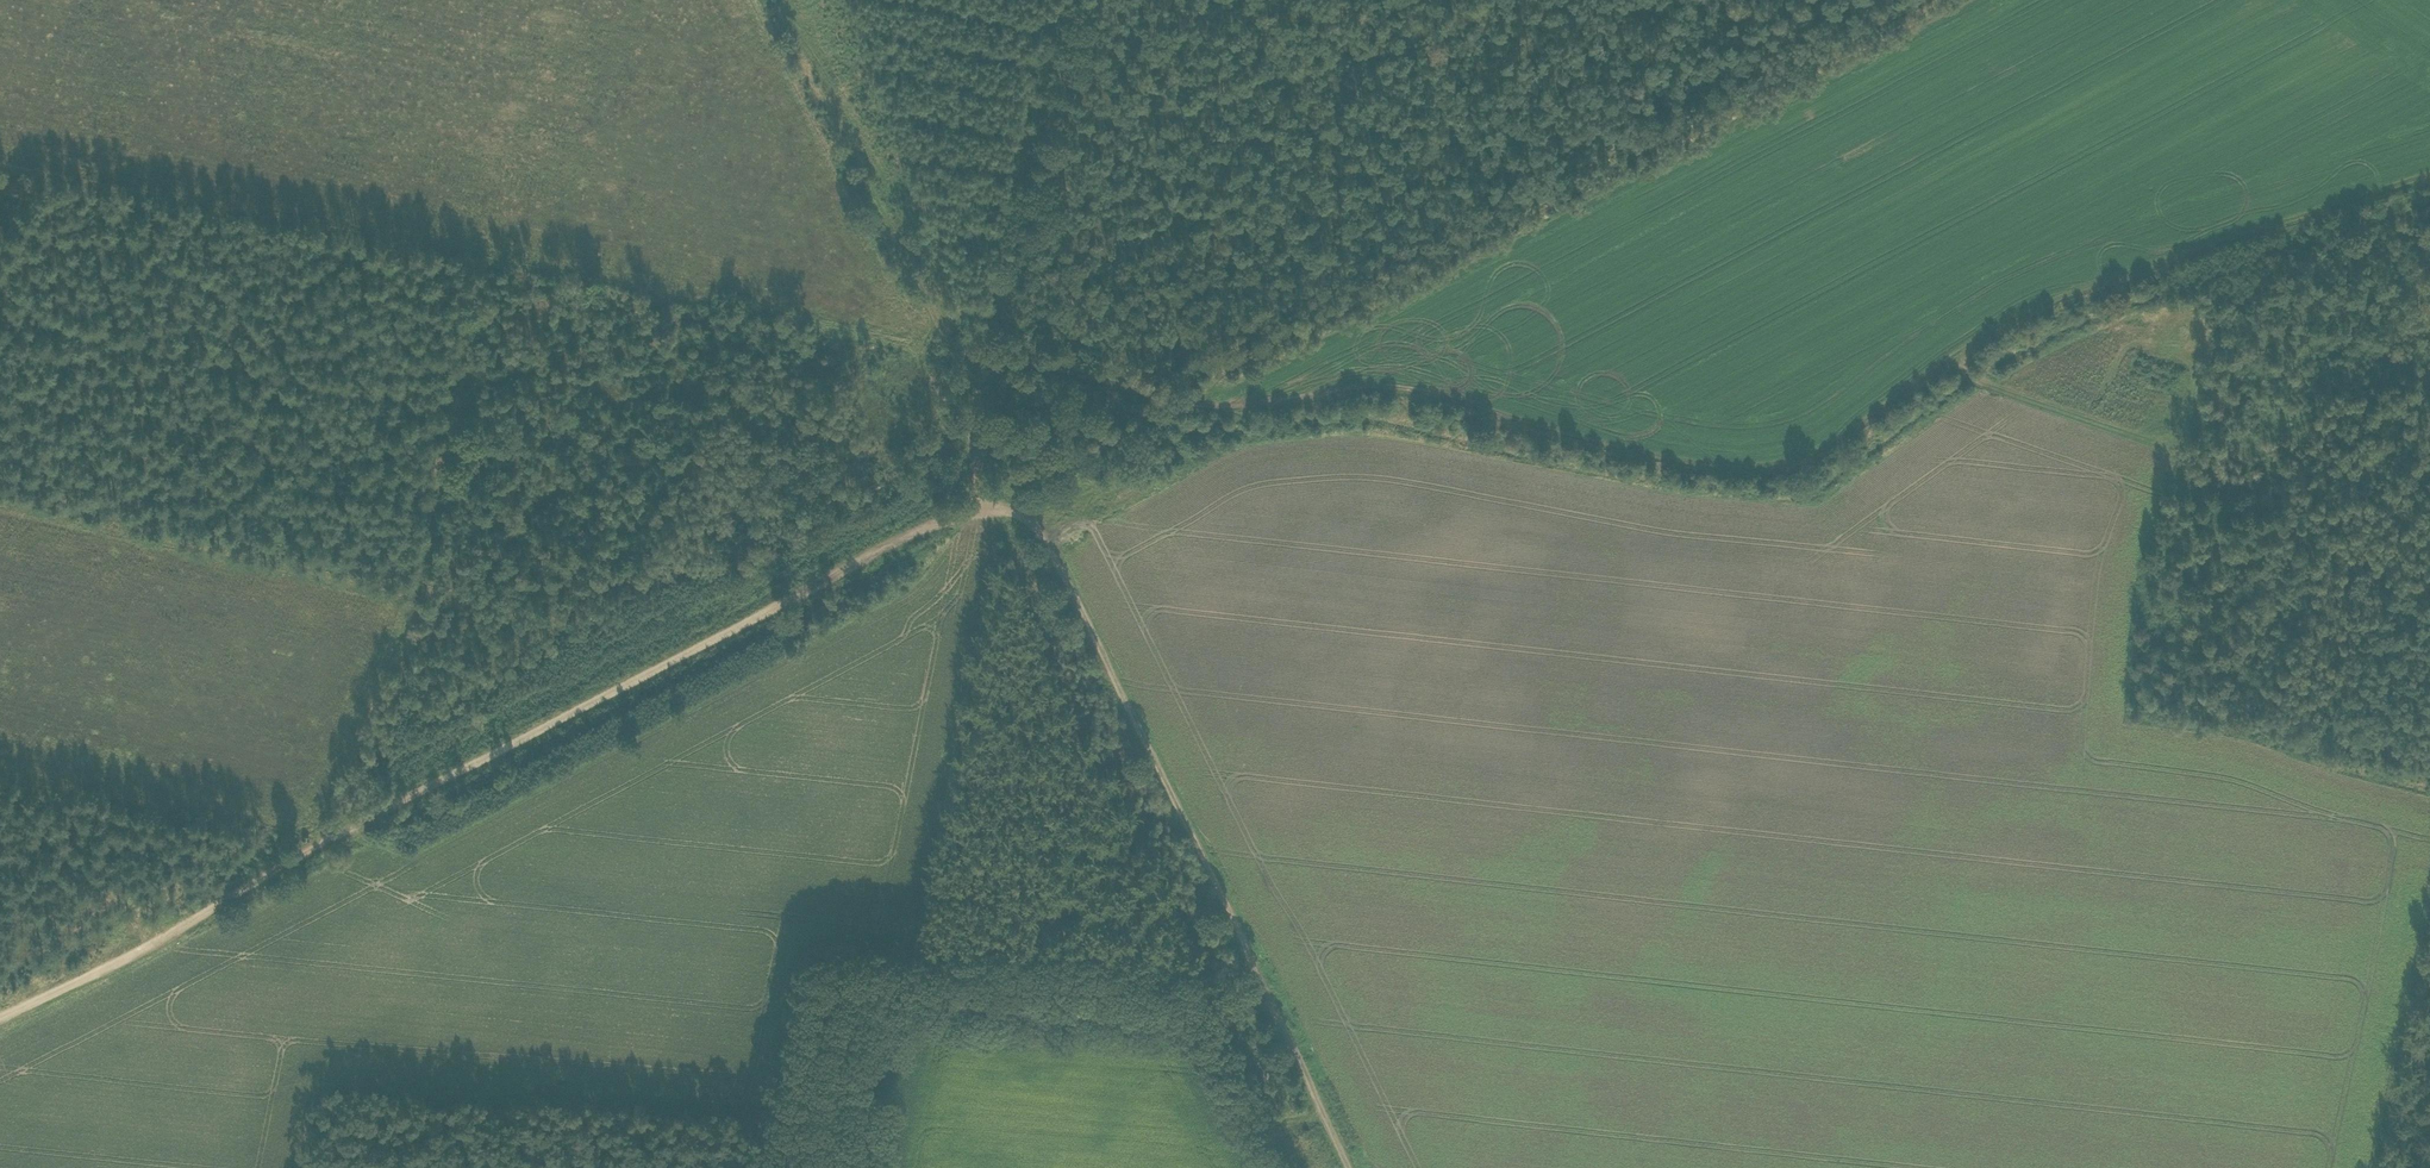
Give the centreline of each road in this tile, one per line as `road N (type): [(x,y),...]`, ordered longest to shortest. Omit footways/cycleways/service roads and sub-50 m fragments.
road 1 (track): [(1001,360),(1240,405),(1394,384),(1710,467),(1791,463),(2017,316),(2429,180)]
road 2 (track): [(768,0),(979,431),(1046,536),(1355,1167)]
road 3 (track): [(1015,491),(933,523),(0,1015)]
road 4 (track): [(1073,0),(1001,360),(979,431)]

